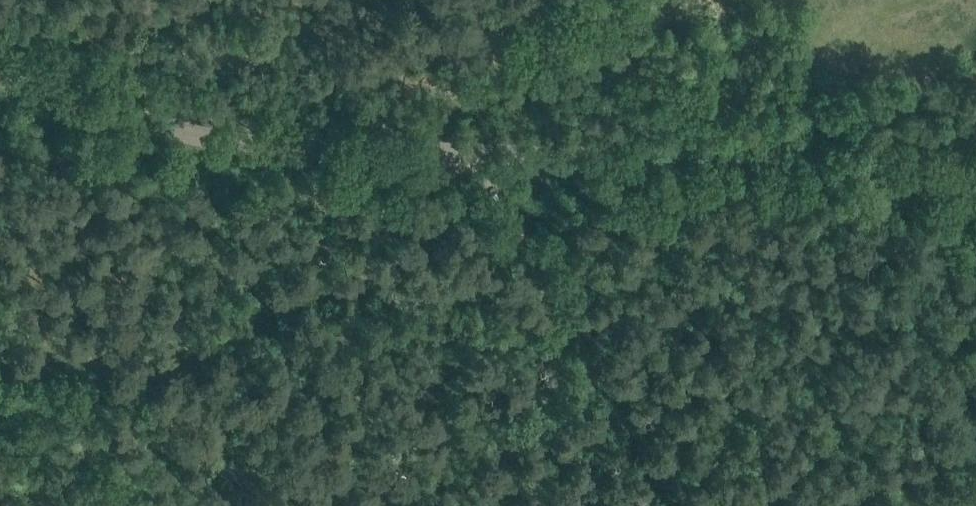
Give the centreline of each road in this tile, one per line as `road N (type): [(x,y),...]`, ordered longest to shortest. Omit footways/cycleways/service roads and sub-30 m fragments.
road 1 (tertiary): [(0,50),(288,140),(392,156),(975,198)]
road 2 (track): [(678,505),(516,217),(459,165)]
road 3 (track): [(562,0),(392,156)]

